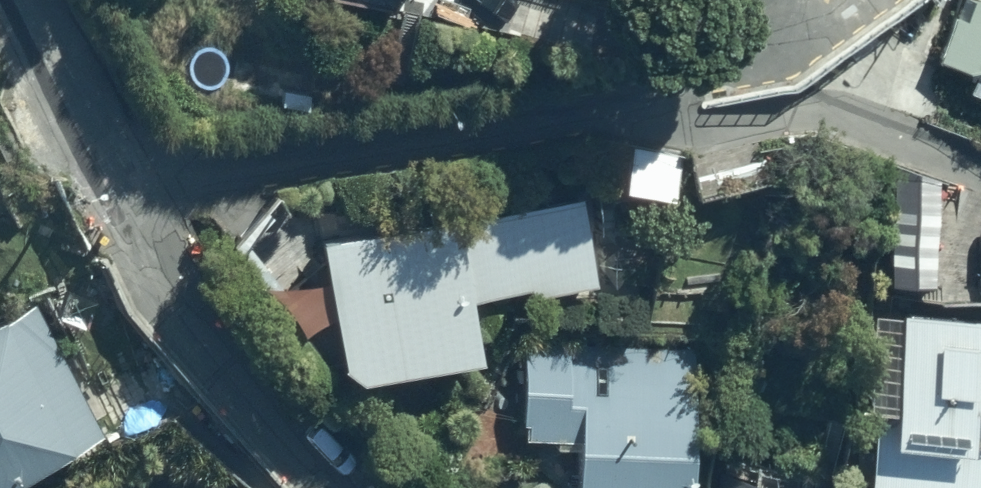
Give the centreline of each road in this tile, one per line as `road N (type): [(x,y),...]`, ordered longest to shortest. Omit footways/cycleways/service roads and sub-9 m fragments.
road 1 (residential): [(129,211),(262,172),(677,86),(767,54),(810,23),(826,0)]
road 2 (residential): [(129,211),(162,299),(195,347),(337,487)]
road 3 (residential): [(31,0),(129,211)]

